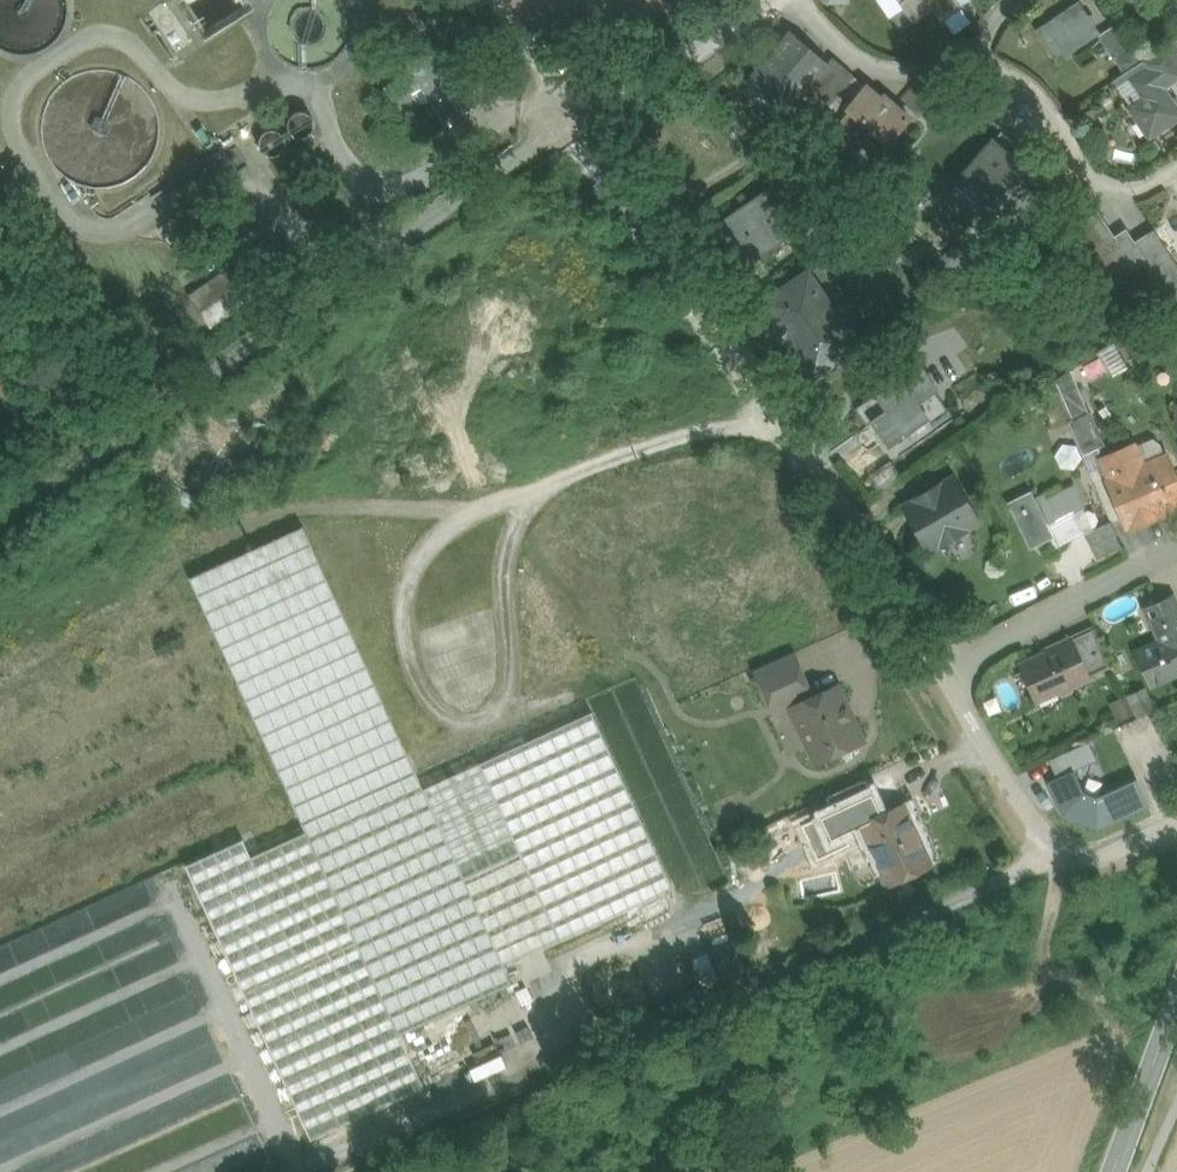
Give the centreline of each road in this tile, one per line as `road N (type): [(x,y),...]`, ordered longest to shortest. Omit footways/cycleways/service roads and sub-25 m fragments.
road 1 (track): [(1065,846),(1041,865),(347,1171)]
road 2 (track): [(765,414),(548,490),(528,520),(507,705),(467,729),(442,713),(415,669),(407,615),(435,550),(499,508)]
road 3 (unclassified): [(0,524),(577,124)]
road 4 (residential): [(577,124),(953,700)]
road 5 (residential): [(953,700),(1029,811),(1065,846),(1101,847),(1176,825)]
road 6 (residential): [(953,700),(981,661),(1176,542)]
road 7 (residential): [(1176,165),(1117,183),(1079,162),(1030,81),(977,52)]
road 8 (residential): [(577,124),(768,0)]
road 9 (residential): [(977,52),(926,73),(896,73),(855,58),(800,0)]
road 10 (secondary): [(1176,1003),(1114,1171)]
road 11 (track): [(498,0),(577,124)]

